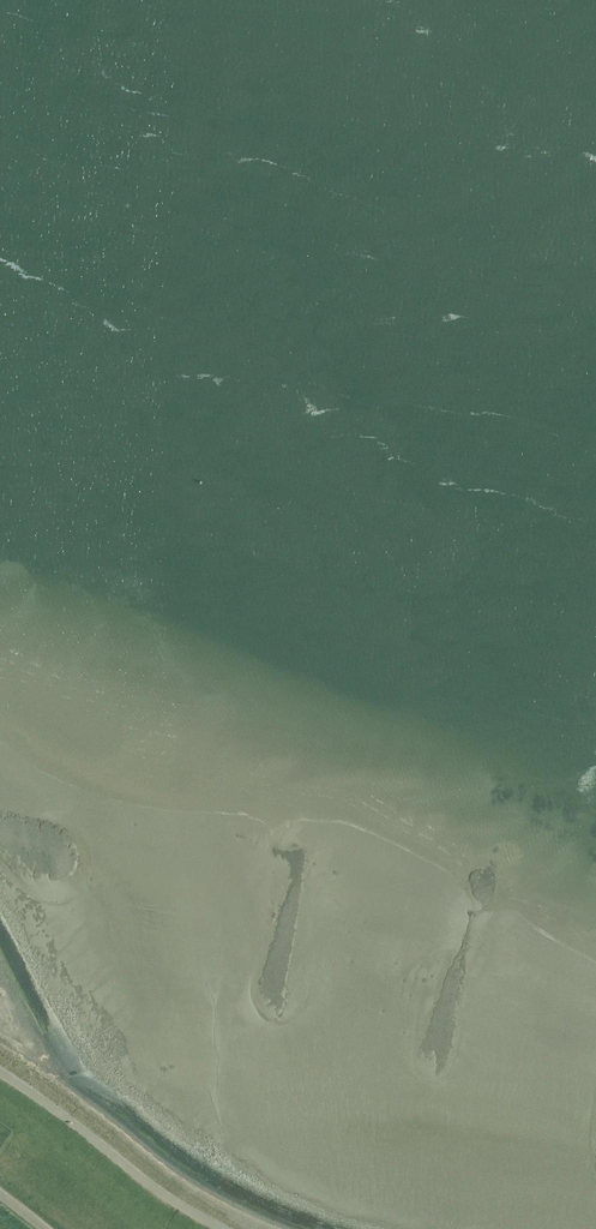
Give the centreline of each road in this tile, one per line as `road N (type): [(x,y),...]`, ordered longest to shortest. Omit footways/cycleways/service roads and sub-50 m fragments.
road 1 (trunk): [(65,1228),(98,0)]
road 2 (trunk): [(63,0),(34,1228)]

